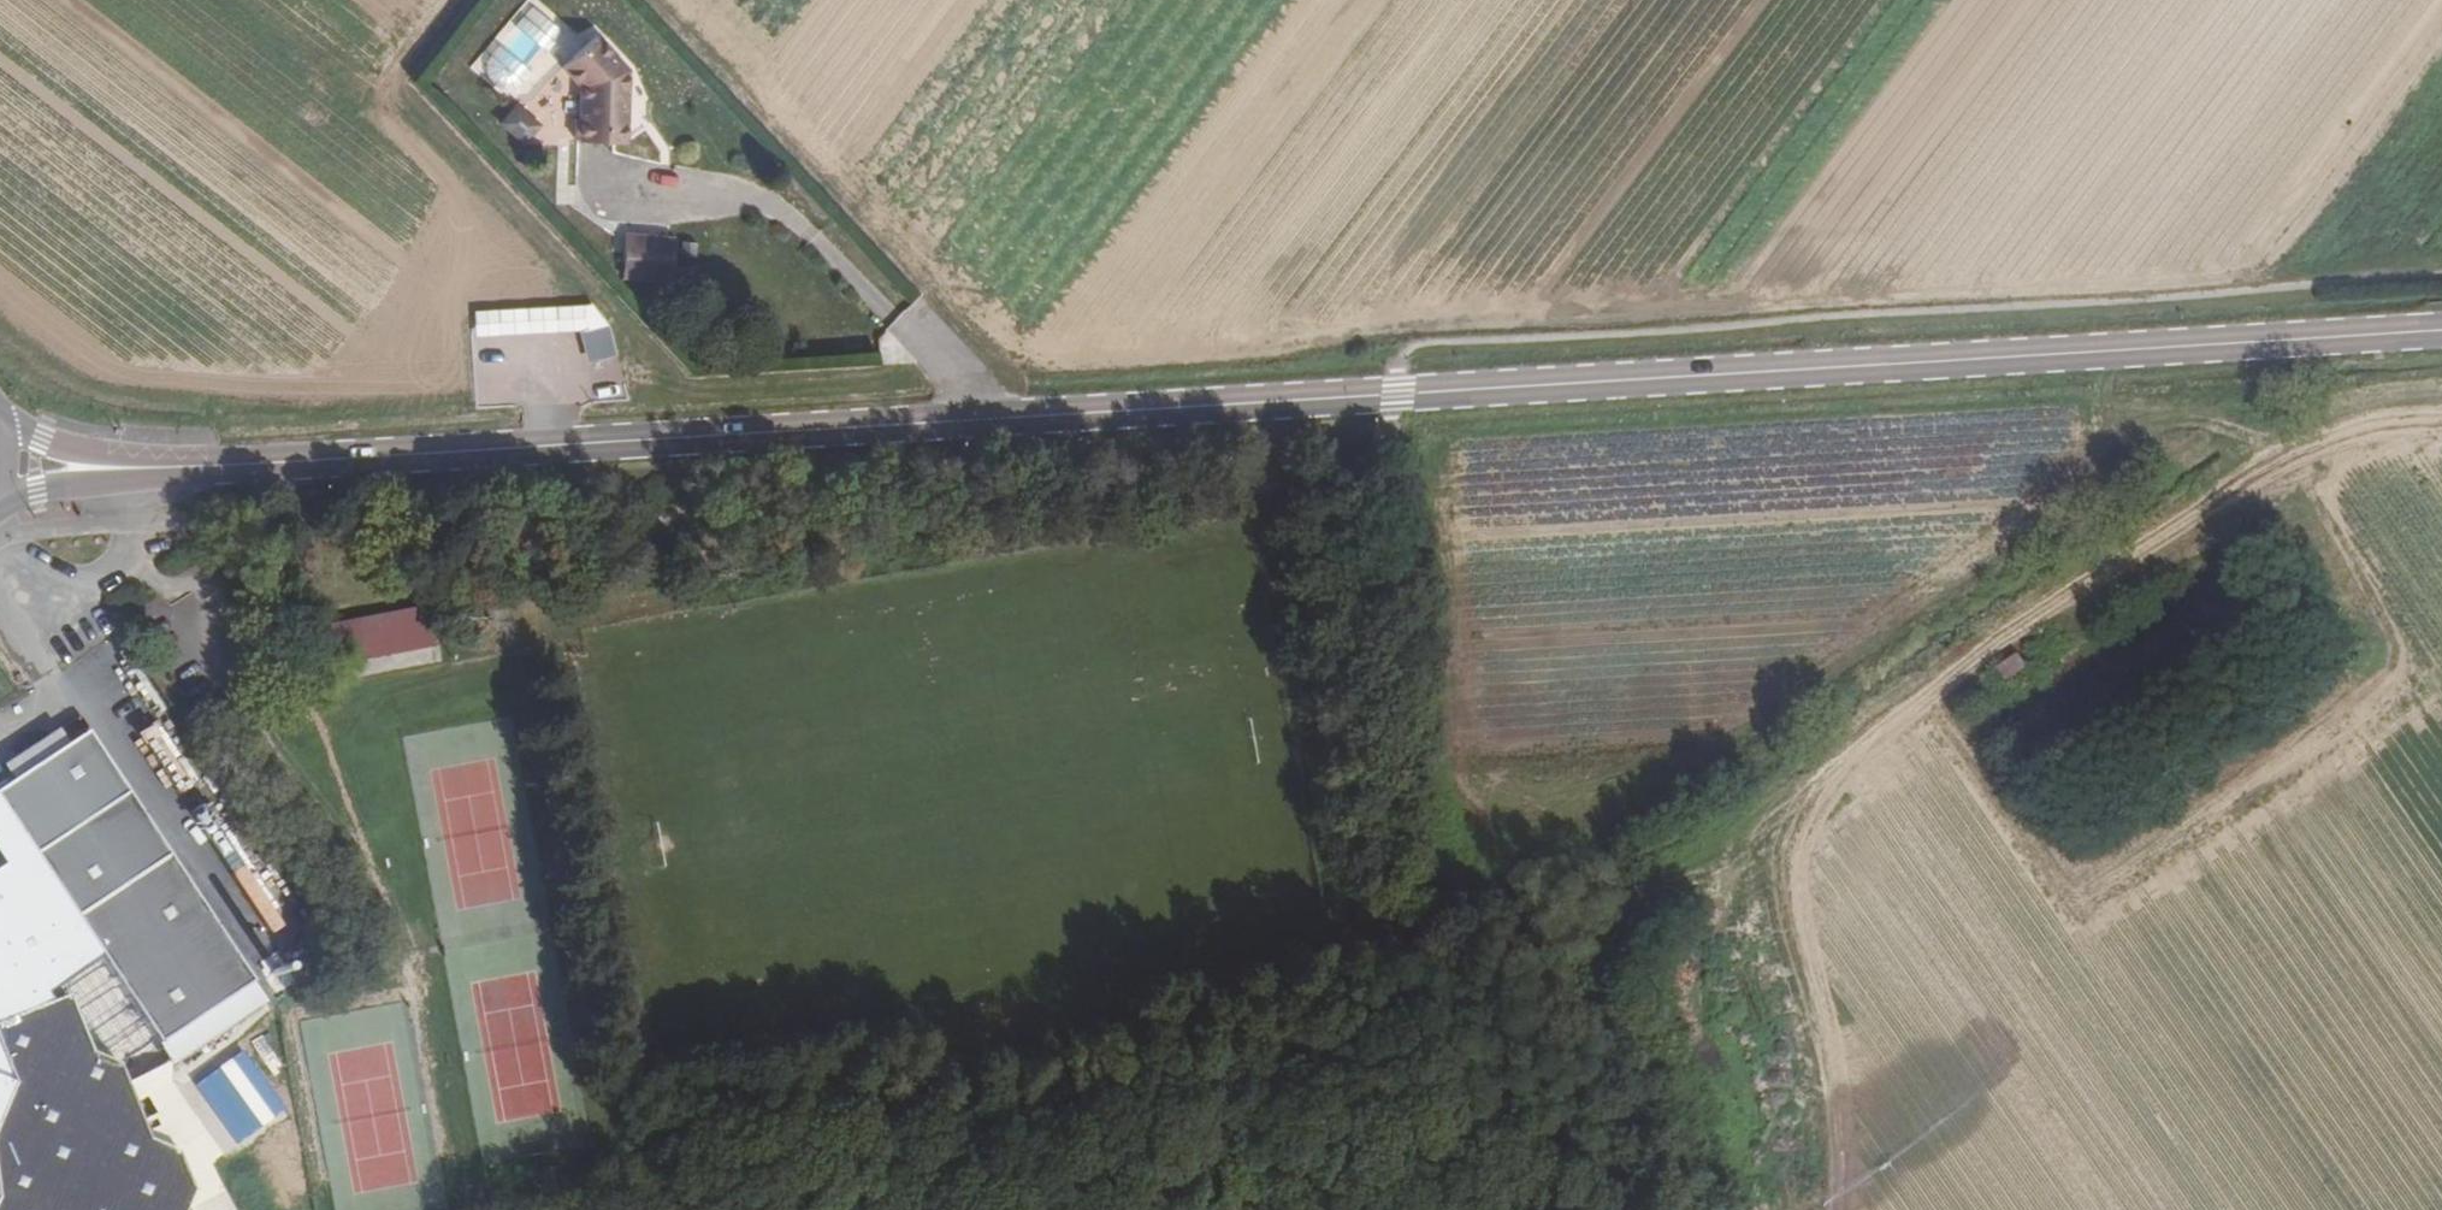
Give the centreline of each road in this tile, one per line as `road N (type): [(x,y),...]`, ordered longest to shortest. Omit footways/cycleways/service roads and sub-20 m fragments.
road 1 (tertiary): [(0,460),(164,472),(2441,331)]

